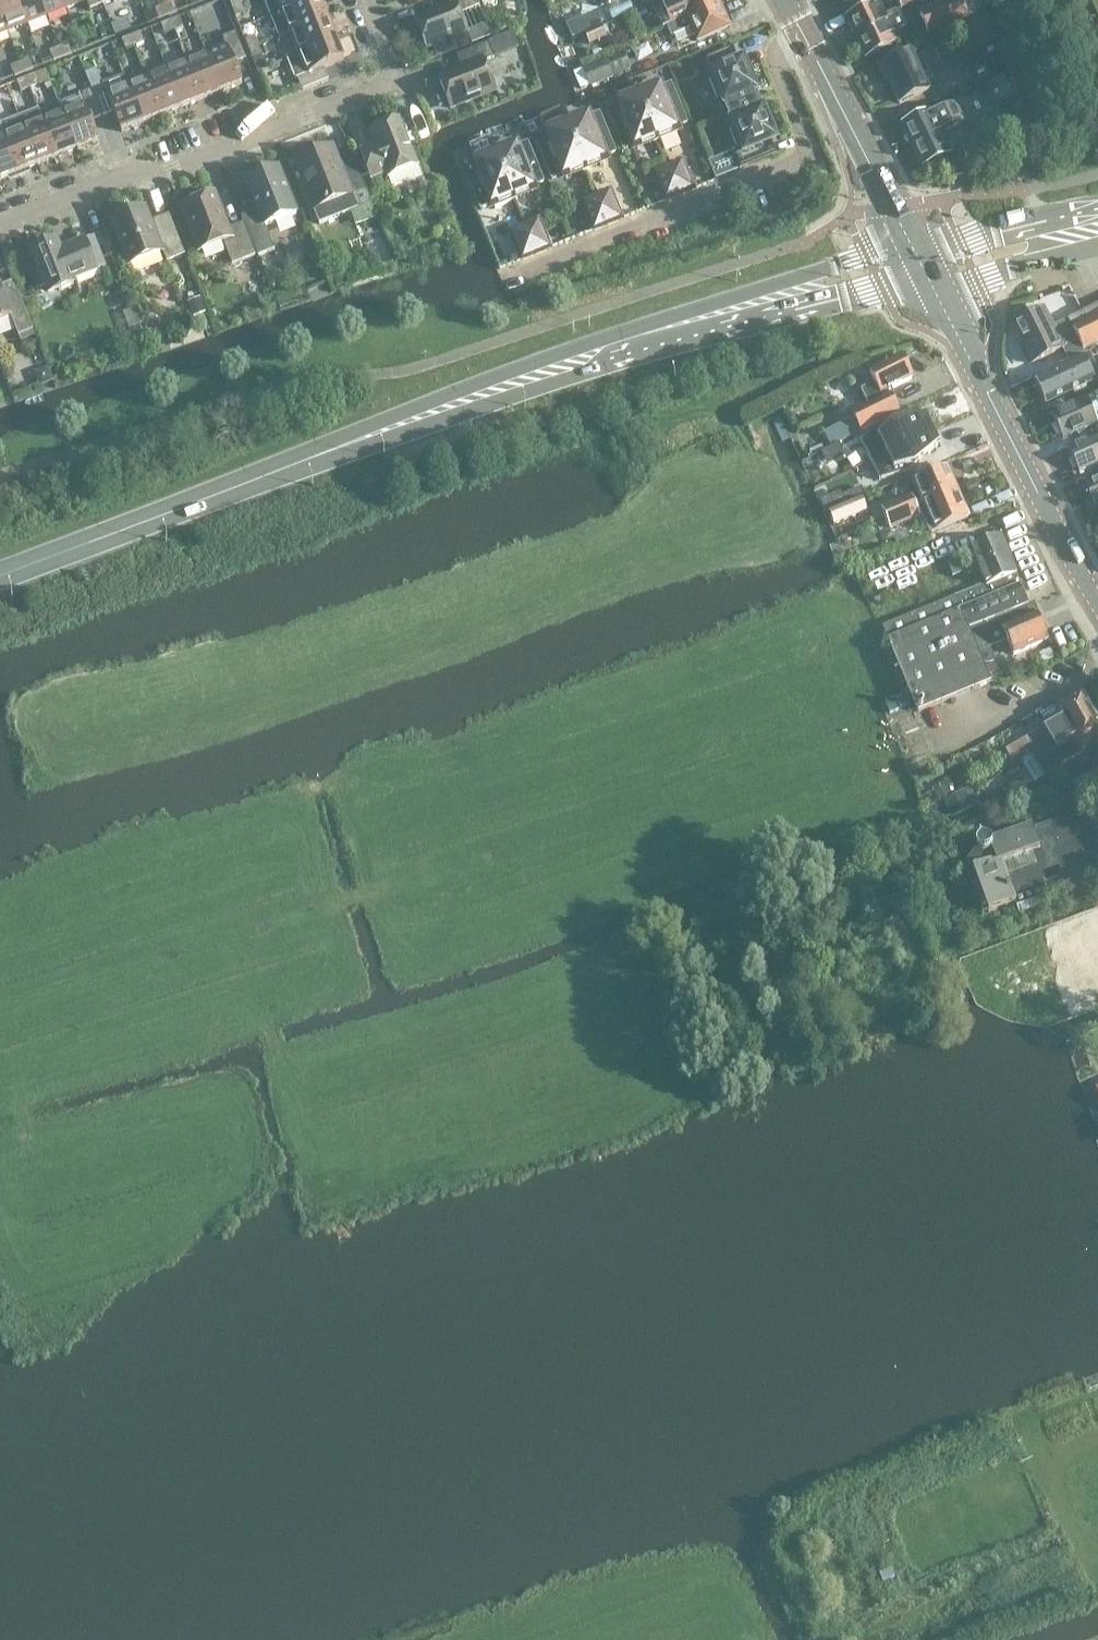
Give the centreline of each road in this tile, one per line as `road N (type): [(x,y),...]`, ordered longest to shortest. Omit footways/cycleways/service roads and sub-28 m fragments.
road 1 (tertiary): [(0,575),(600,354)]
road 2 (residential): [(0,225),(395,75),(364,0)]
road 3 (tertiary): [(1097,603),(933,282)]
road 4 (tertiary): [(600,354),(933,282)]
road 5 (tertiary): [(915,248),(722,303),(600,354)]
road 6 (tertiary): [(915,248),(789,0)]
road 7 (unclassified): [(1097,214),(915,248)]
road 8 (unclassified): [(933,282),(1097,245)]
road 9 (track): [(1097,1445),(1053,1469),(1097,1573)]

